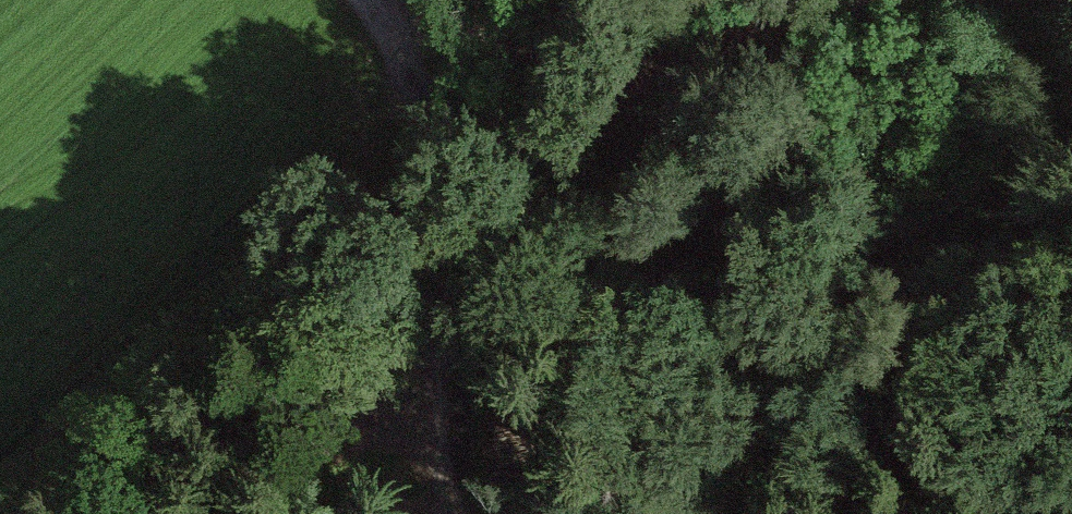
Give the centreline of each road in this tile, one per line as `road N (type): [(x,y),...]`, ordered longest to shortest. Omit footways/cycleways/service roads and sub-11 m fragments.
road 1 (track): [(369,0),(423,106),(452,218),(458,513)]
road 2 (track): [(376,8),(477,36),(649,42),(762,22),(820,0)]
road 3 (track): [(455,266),(631,88),(712,34)]

